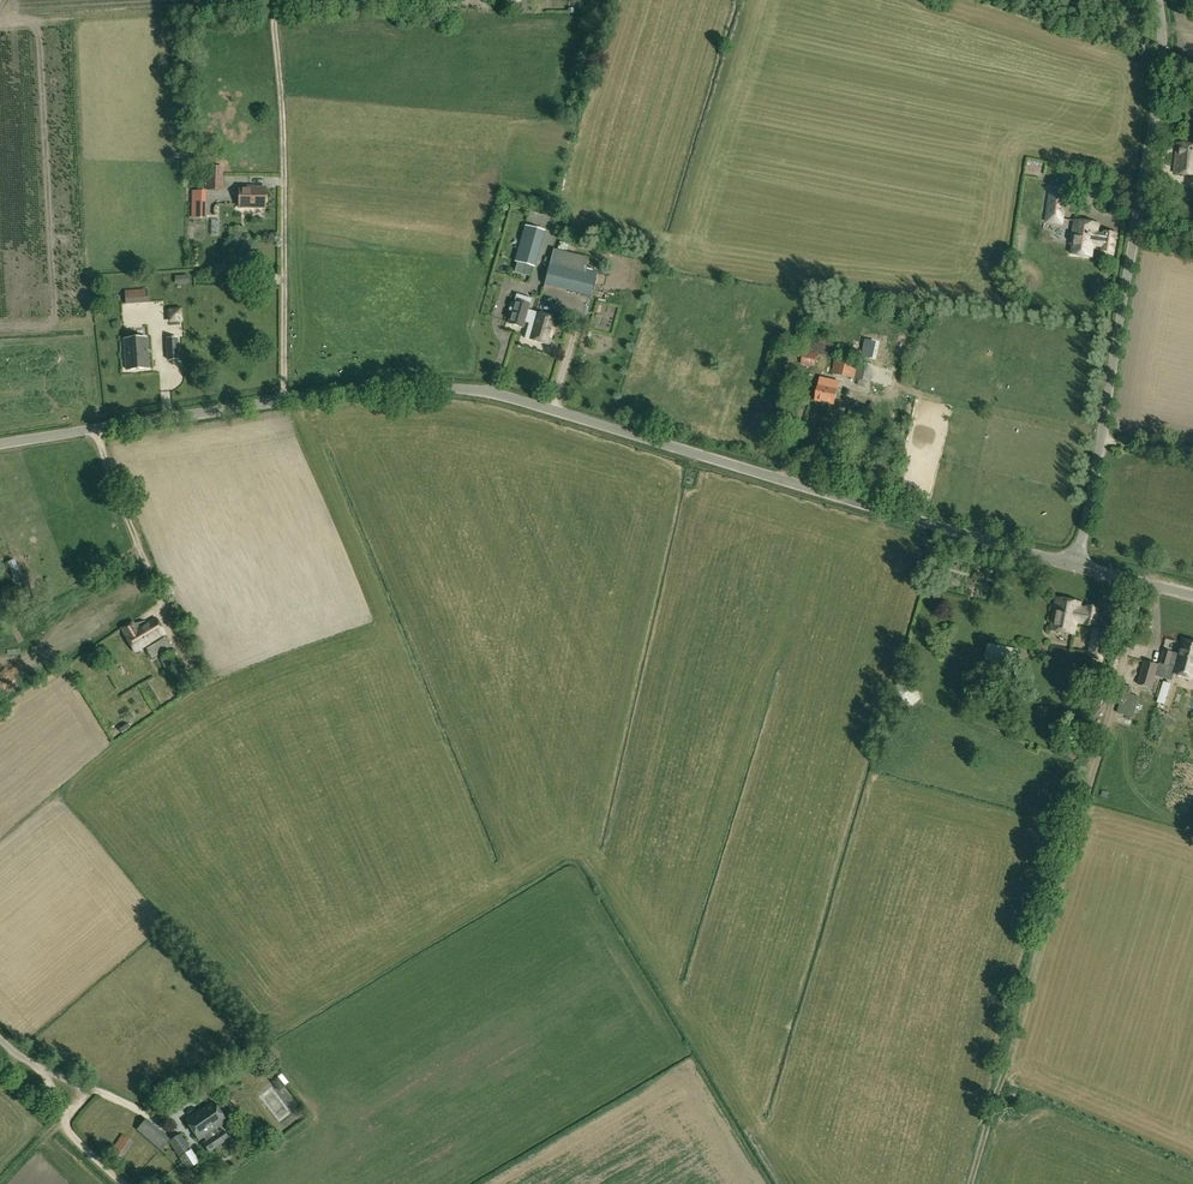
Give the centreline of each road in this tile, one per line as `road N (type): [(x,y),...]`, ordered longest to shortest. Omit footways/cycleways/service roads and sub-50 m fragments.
road 1 (unclassified): [(1076,565),(453,386),(284,400),(0,444)]
road 2 (track): [(969,1183),(1141,581)]
road 3 (unclassified): [(1076,565),(1154,132),(1158,0)]
road 4 (track): [(278,10),(284,400)]
road 5 (track): [(481,6),(295,2),(278,10)]
road 6 (track): [(124,1183),(69,1133),(38,1066)]
road 7 (track): [(3,1183),(84,1089)]
road 8 (unclassified): [(1192,594),(1076,565)]

